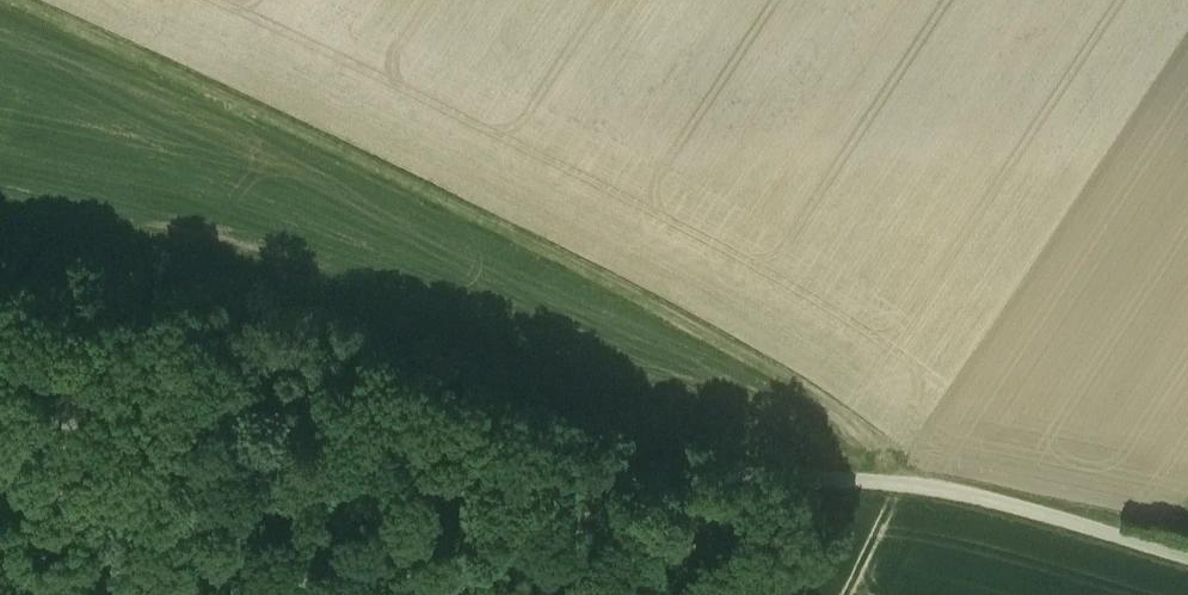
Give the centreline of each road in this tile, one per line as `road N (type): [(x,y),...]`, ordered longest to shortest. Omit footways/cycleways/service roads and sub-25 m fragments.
road 1 (unclassified): [(1187,554),(929,483),(0,414)]
road 2 (track): [(4,0),(634,296),(853,427),(889,456),(902,482)]

